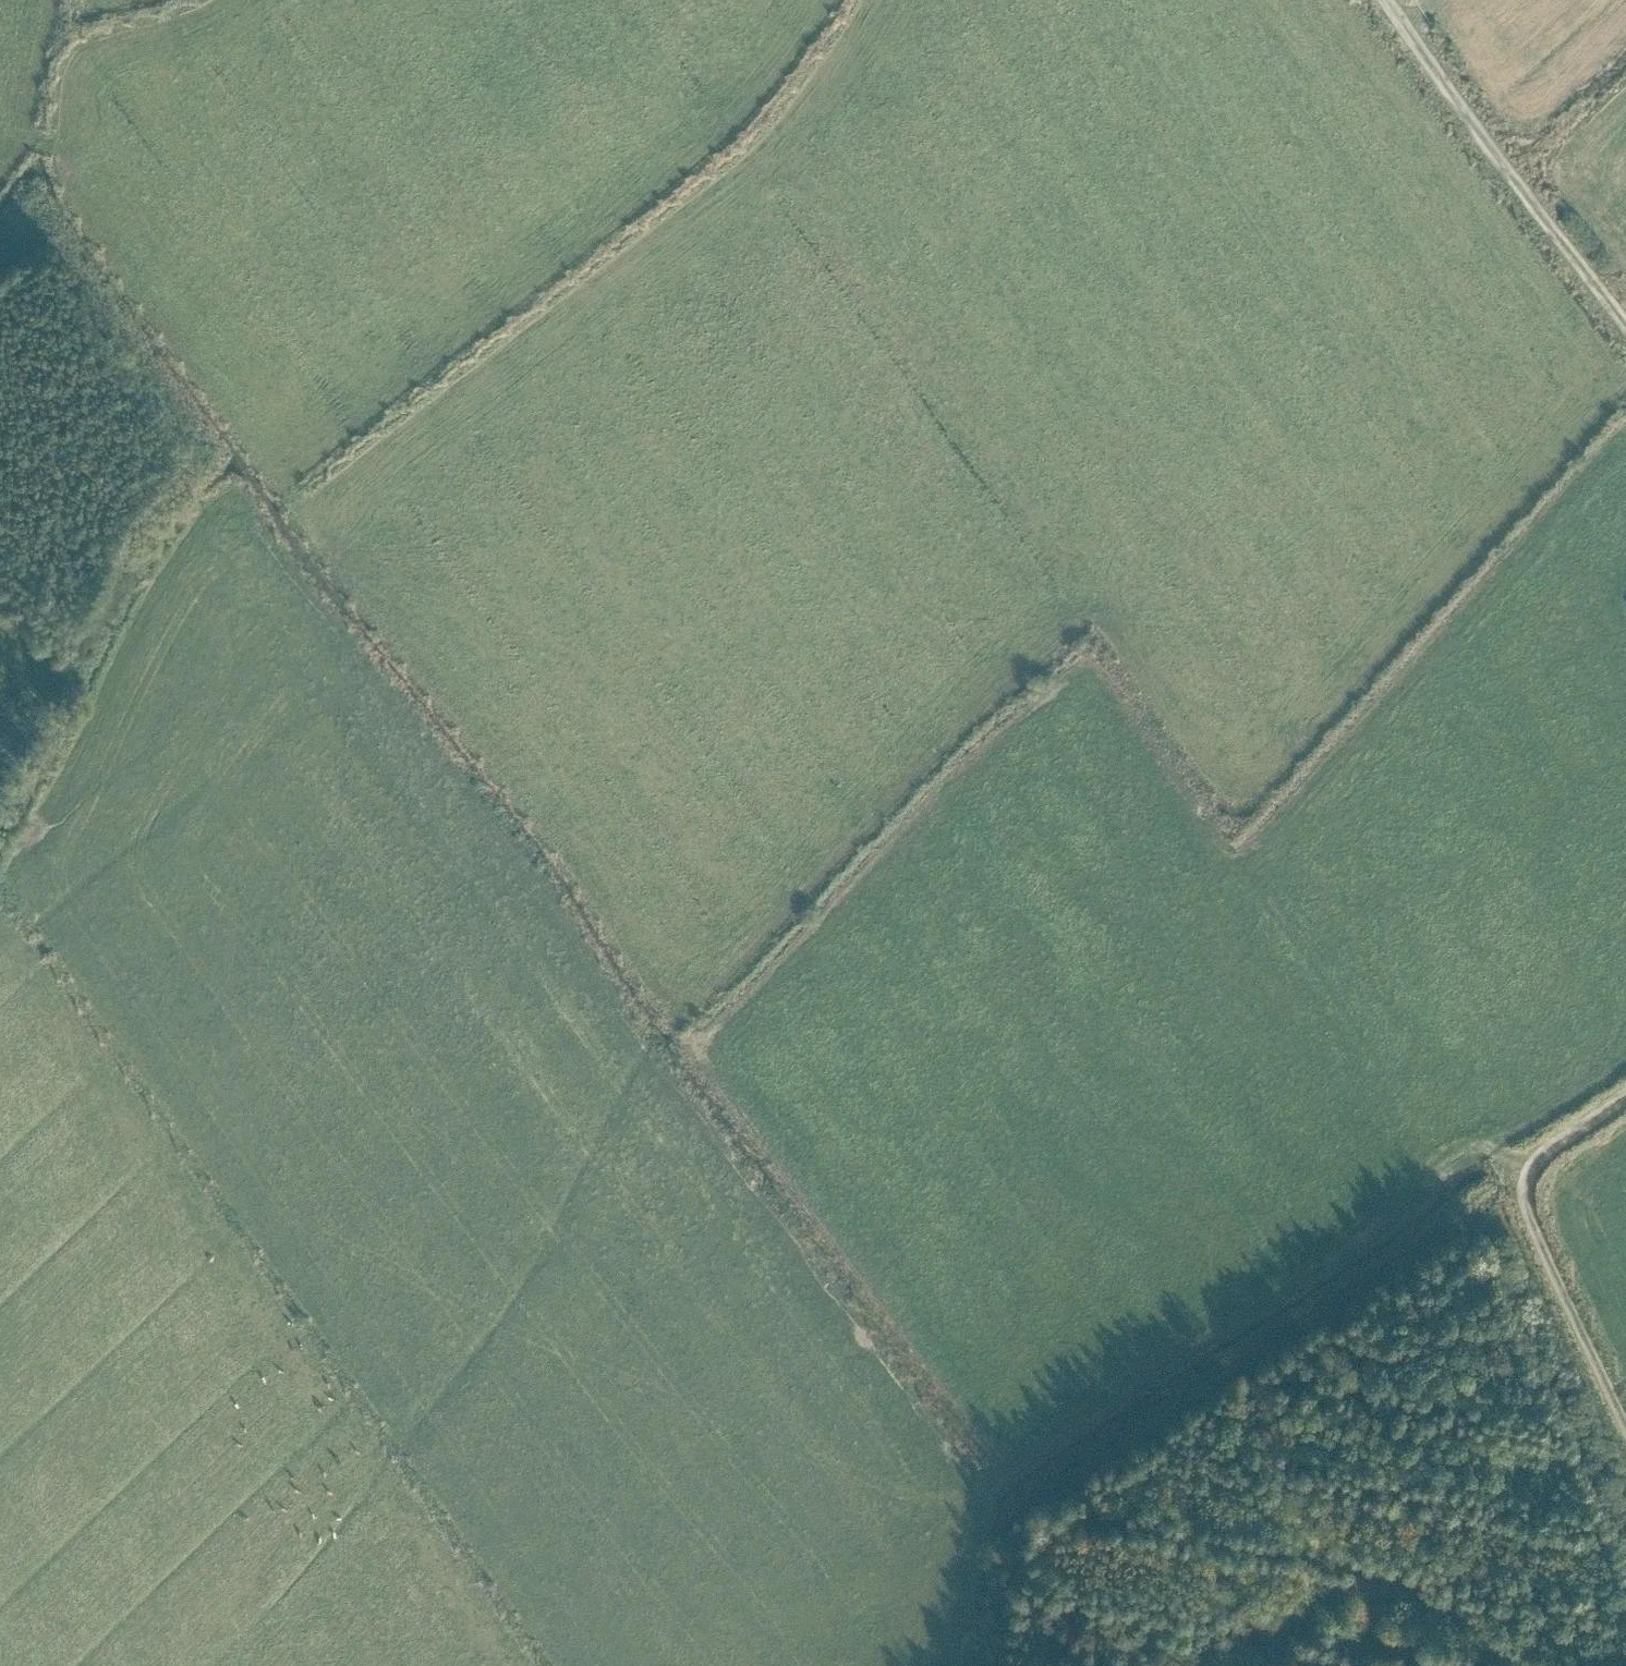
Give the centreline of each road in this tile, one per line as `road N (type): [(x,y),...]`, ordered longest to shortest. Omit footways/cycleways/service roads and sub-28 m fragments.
road 1 (track): [(1625,322),(1388,0)]
road 2 (track): [(1625,1423),(1532,1224),(1527,1185),(1563,1145),(1625,1102)]

